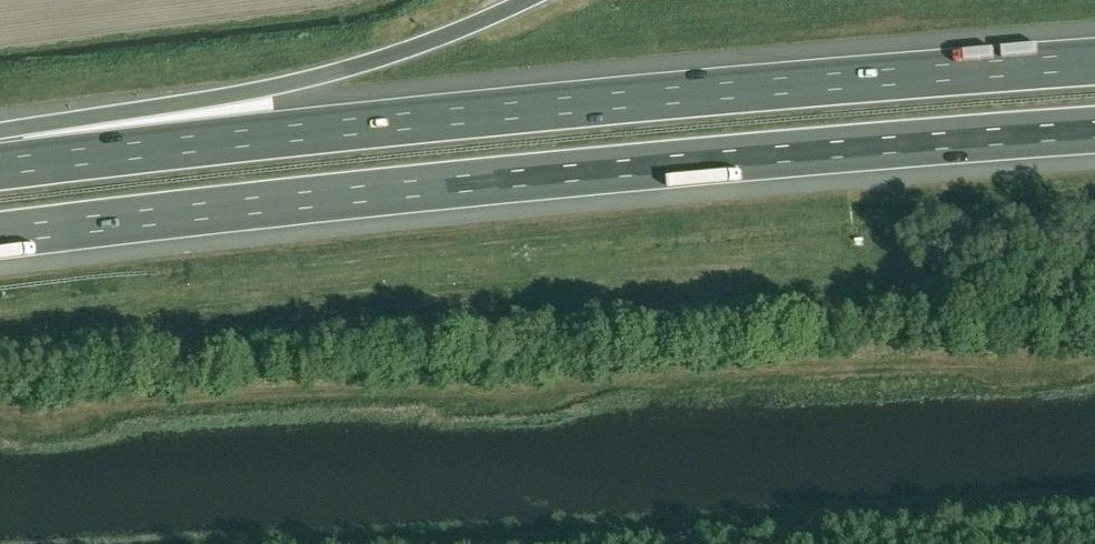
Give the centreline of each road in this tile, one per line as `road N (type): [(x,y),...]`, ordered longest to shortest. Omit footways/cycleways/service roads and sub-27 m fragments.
road 1 (motorway): [(1094,62),(595,97),(0,168)]
road 2 (motorway): [(0,237),(671,164),(1094,130)]
road 3 (motorway): [(448,36),(203,112),(0,159)]

